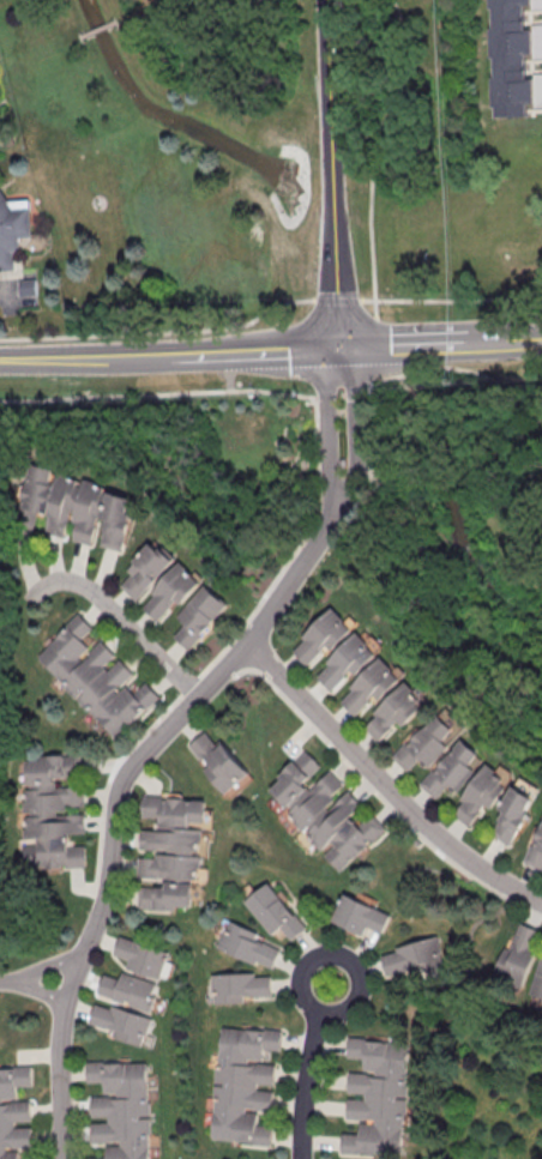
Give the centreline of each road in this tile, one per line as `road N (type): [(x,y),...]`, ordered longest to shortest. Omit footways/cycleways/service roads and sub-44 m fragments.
road 1 (residential): [(336,515),(247,641),(126,777),(107,898),(65,1012),(64,1158)]
road 2 (residential): [(247,641),(444,844),(541,900)]
road 3 (residential): [(19,599),(59,580),(95,590),(194,698)]
road 4 (residential): [(333,192),(325,0)]
road 5 (tertiary): [(177,352),(0,358)]
road 6 (residential): [(336,515),(357,482),(354,378),(339,348)]
road 7 (residential): [(339,348),(325,376),(336,515)]
road 8 (tertiary): [(339,348),(177,352)]
road 9 (residential): [(320,1006),(339,1004),(354,990),(353,971),(338,958),(318,958),(305,973),(306,992),(320,1006)]
road 10 (residential): [(339,348),(333,192)]
road 11 (residential): [(303,1158),(320,1006)]
road 12 (tertiary): [(481,339),(339,348)]

